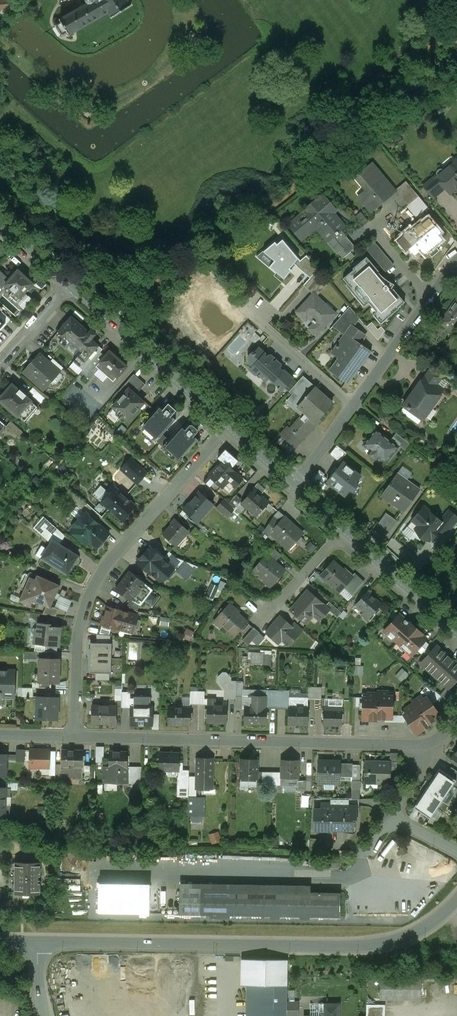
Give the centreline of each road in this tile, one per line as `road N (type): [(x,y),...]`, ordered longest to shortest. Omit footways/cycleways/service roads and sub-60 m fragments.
road 1 (residential): [(456,900),(405,935),(371,944),(35,941)]
road 2 (residential): [(75,736),(79,622),(95,581),(230,425)]
road 3 (residential): [(428,753),(414,746),(75,736)]
road 4 (residential): [(295,485),(456,267)]
road 5 (tertiary): [(456,629),(295,485)]
road 6 (tertiary): [(230,425),(69,283)]

